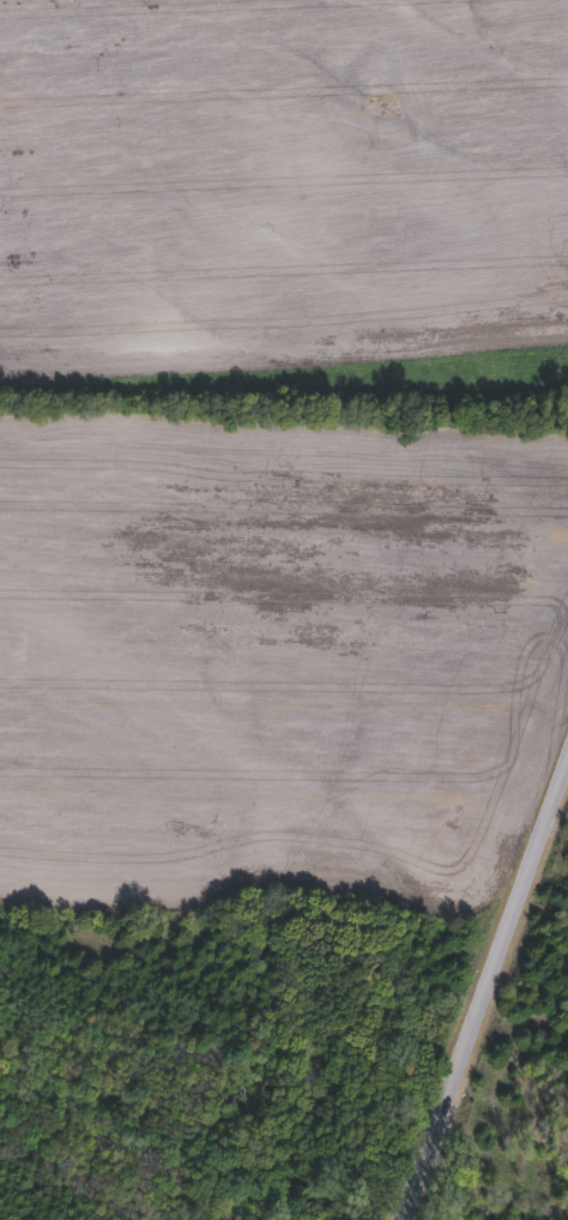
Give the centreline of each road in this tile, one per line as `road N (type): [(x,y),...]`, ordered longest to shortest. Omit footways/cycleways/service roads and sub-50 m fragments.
road 1 (residential): [(404,1219),(567,772)]

